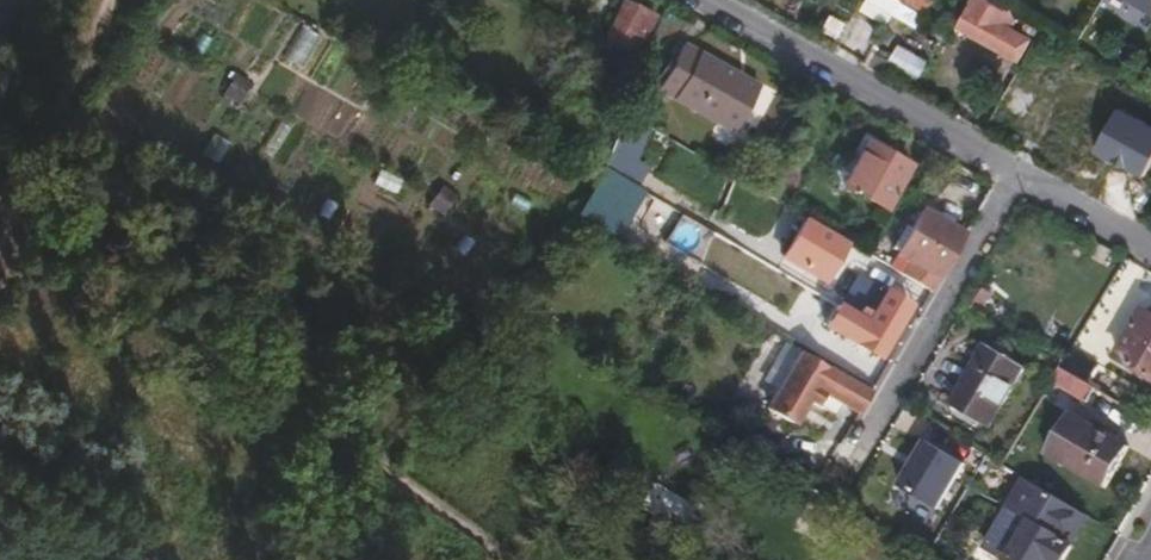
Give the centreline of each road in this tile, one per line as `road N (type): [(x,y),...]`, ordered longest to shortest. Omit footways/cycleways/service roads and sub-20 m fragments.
road 1 (residential): [(715,0),(1022,174)]
road 2 (residential): [(1022,174),(867,440)]
road 3 (residential): [(1022,174),(1150,247)]

